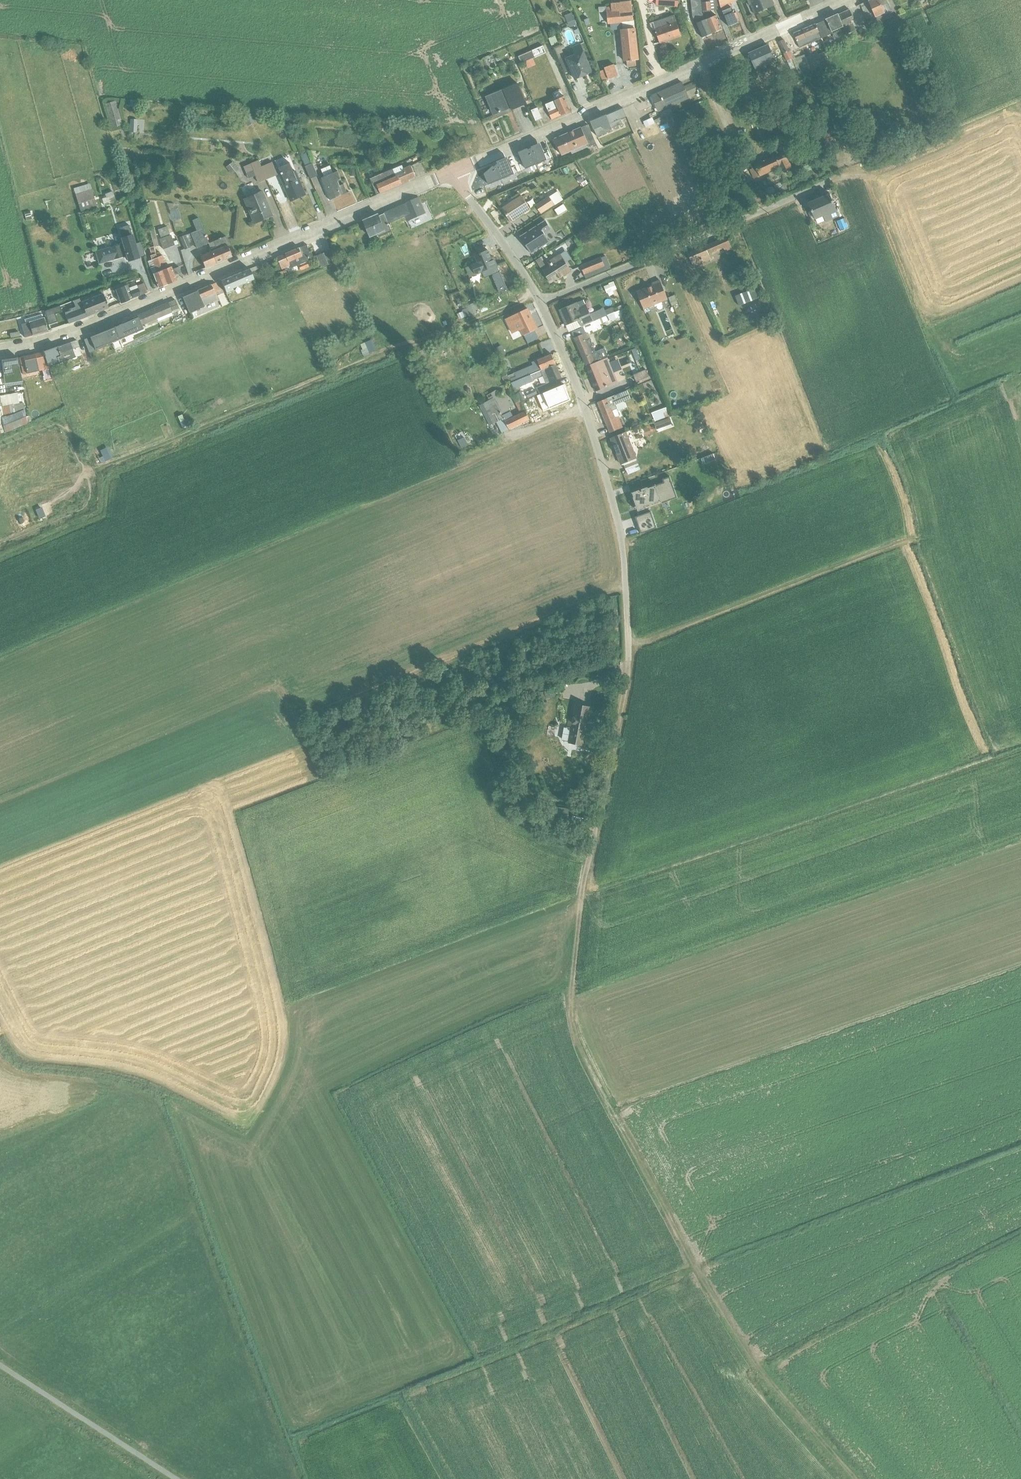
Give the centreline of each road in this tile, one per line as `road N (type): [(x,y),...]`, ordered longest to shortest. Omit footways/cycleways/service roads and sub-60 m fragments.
road 1 (tertiary): [(452,172),(80,330),(0,350)]
road 2 (track): [(610,1110),(570,1011),(583,886),(629,659)]
road 3 (tertiary): [(847,0),(452,172)]
road 4 (residential): [(541,302),(579,390),(617,515),(629,659)]
road 5 (residential): [(541,302),(832,180)]
road 6 (residential): [(452,172),(541,302)]

